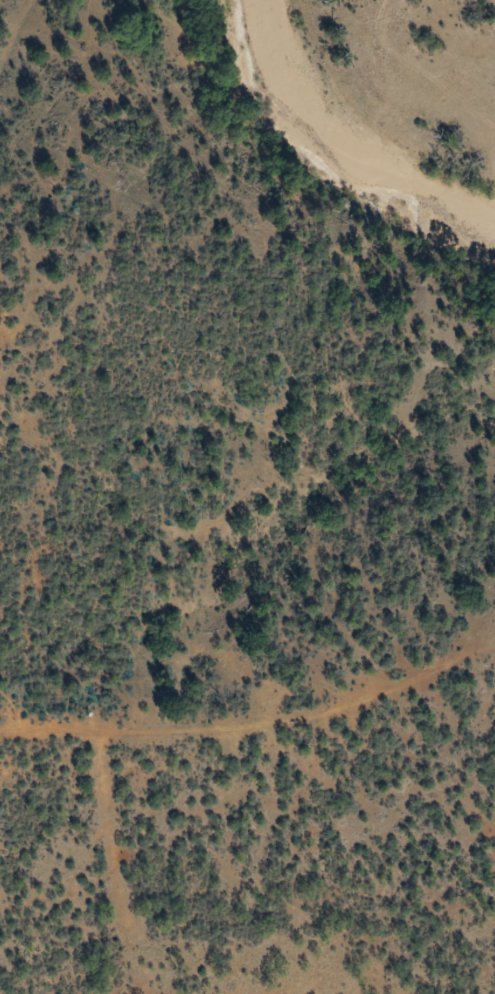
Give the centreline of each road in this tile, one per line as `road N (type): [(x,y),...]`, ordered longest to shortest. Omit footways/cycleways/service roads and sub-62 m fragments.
road 1 (residential): [(494,642),(130,761),(0,775)]

